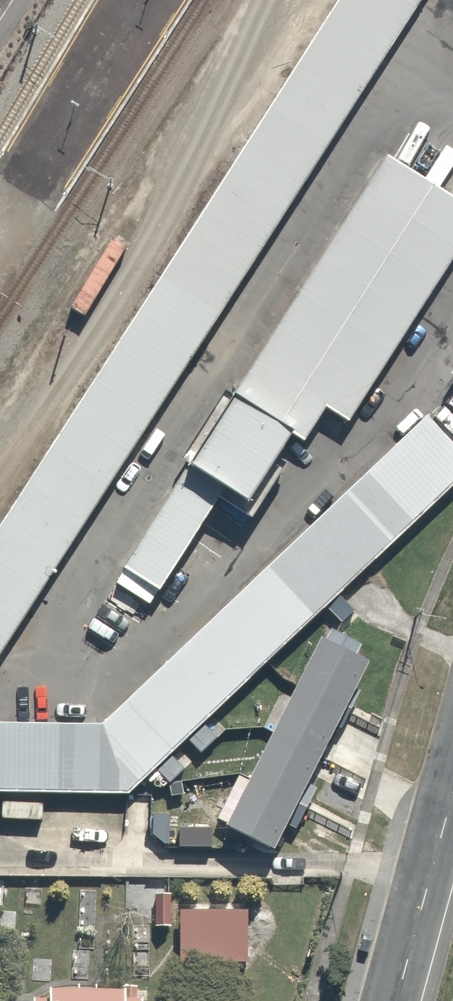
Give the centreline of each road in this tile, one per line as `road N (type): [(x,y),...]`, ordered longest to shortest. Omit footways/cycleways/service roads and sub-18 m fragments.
road 1 (tertiary): [(397,1000),(452,793)]

